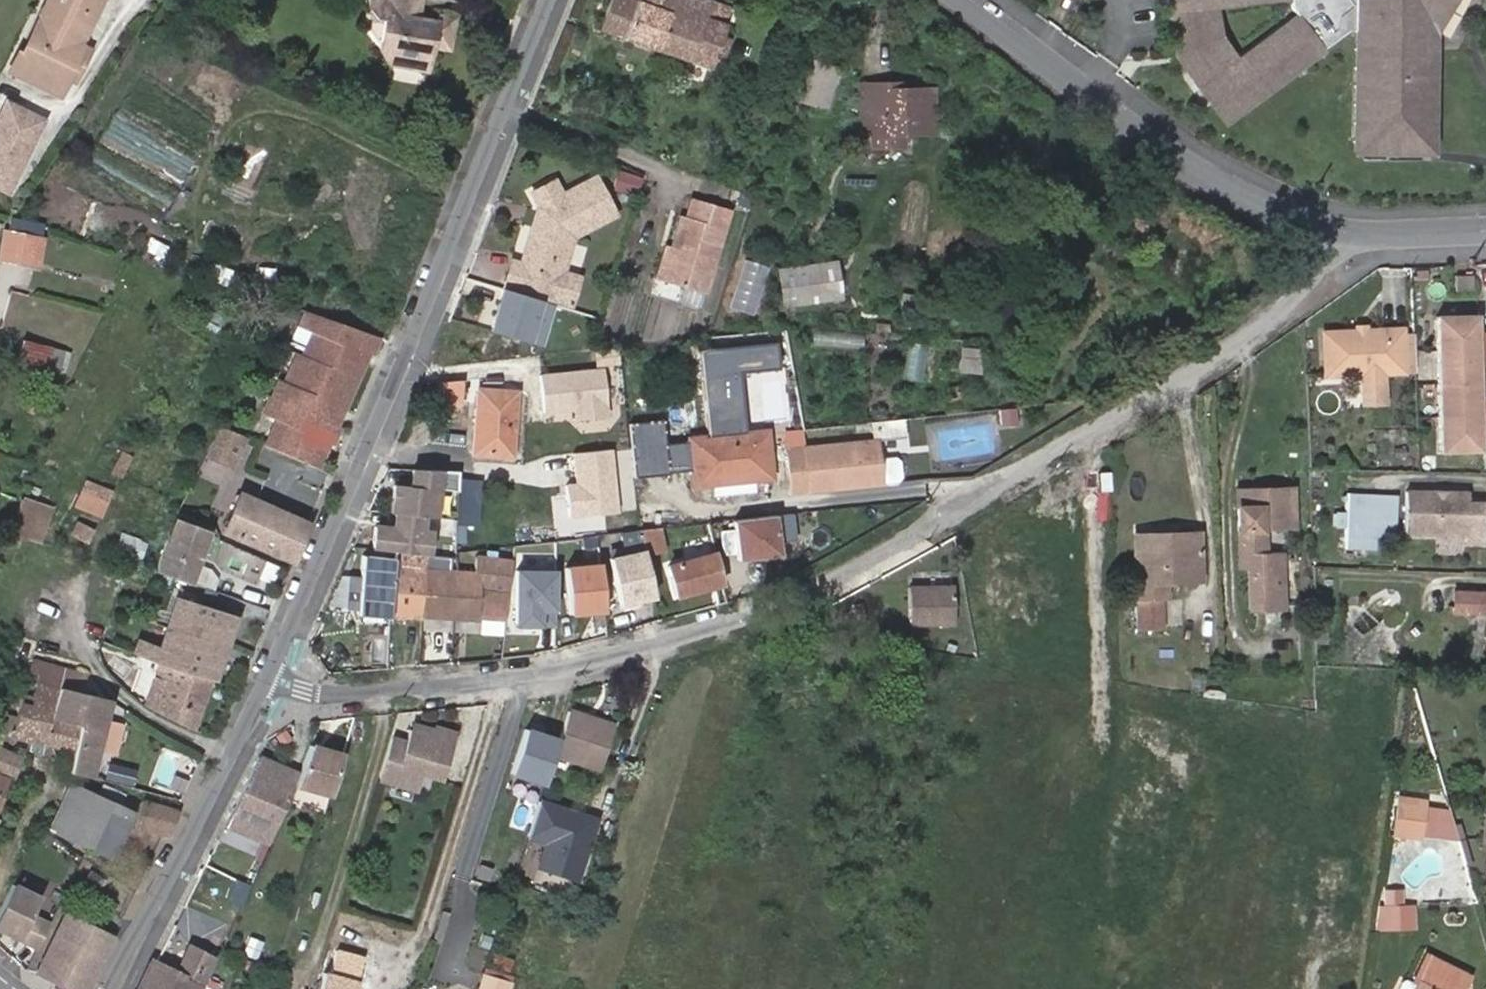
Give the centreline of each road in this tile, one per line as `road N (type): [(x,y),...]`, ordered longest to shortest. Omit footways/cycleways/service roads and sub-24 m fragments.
road 1 (residential): [(273,680),(387,686),(563,670),(756,615),(894,550),(1306,292),(1345,229)]
road 2 (residential): [(549,0),(403,389),(273,680)]
road 3 (residential): [(1345,229),(1298,220),(1190,167),(961,0)]
road 4 (residential): [(273,680),(116,988)]
road 5 (residential): [(1485,229),(1345,229)]

